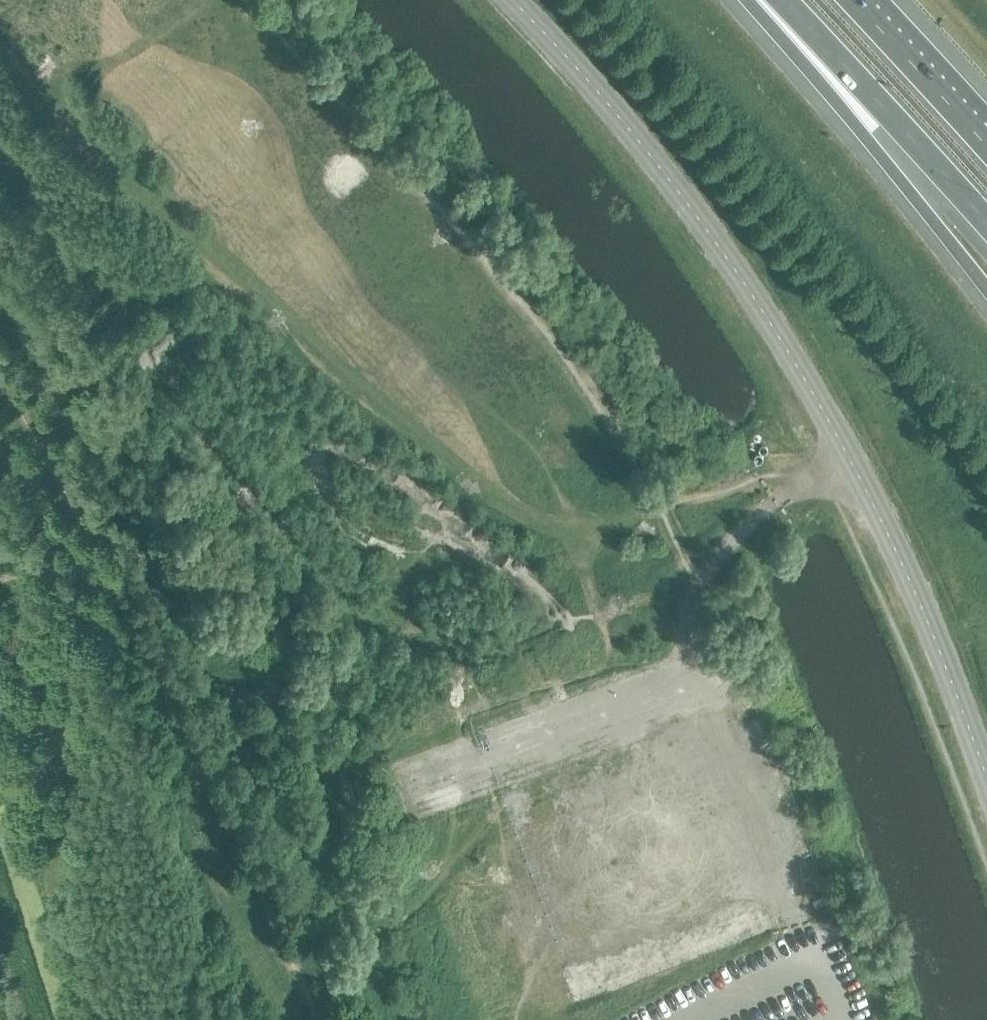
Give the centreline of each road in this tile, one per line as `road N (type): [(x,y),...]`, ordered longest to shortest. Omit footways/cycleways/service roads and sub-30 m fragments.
road 1 (secondary): [(510,0),(661,172),(788,353),(900,563),(986,780)]
road 2 (motorway): [(744,0),(986,294)]
road 3 (motorway): [(775,0),(986,233)]
road 4 (motorway): [(986,141),(856,0)]

